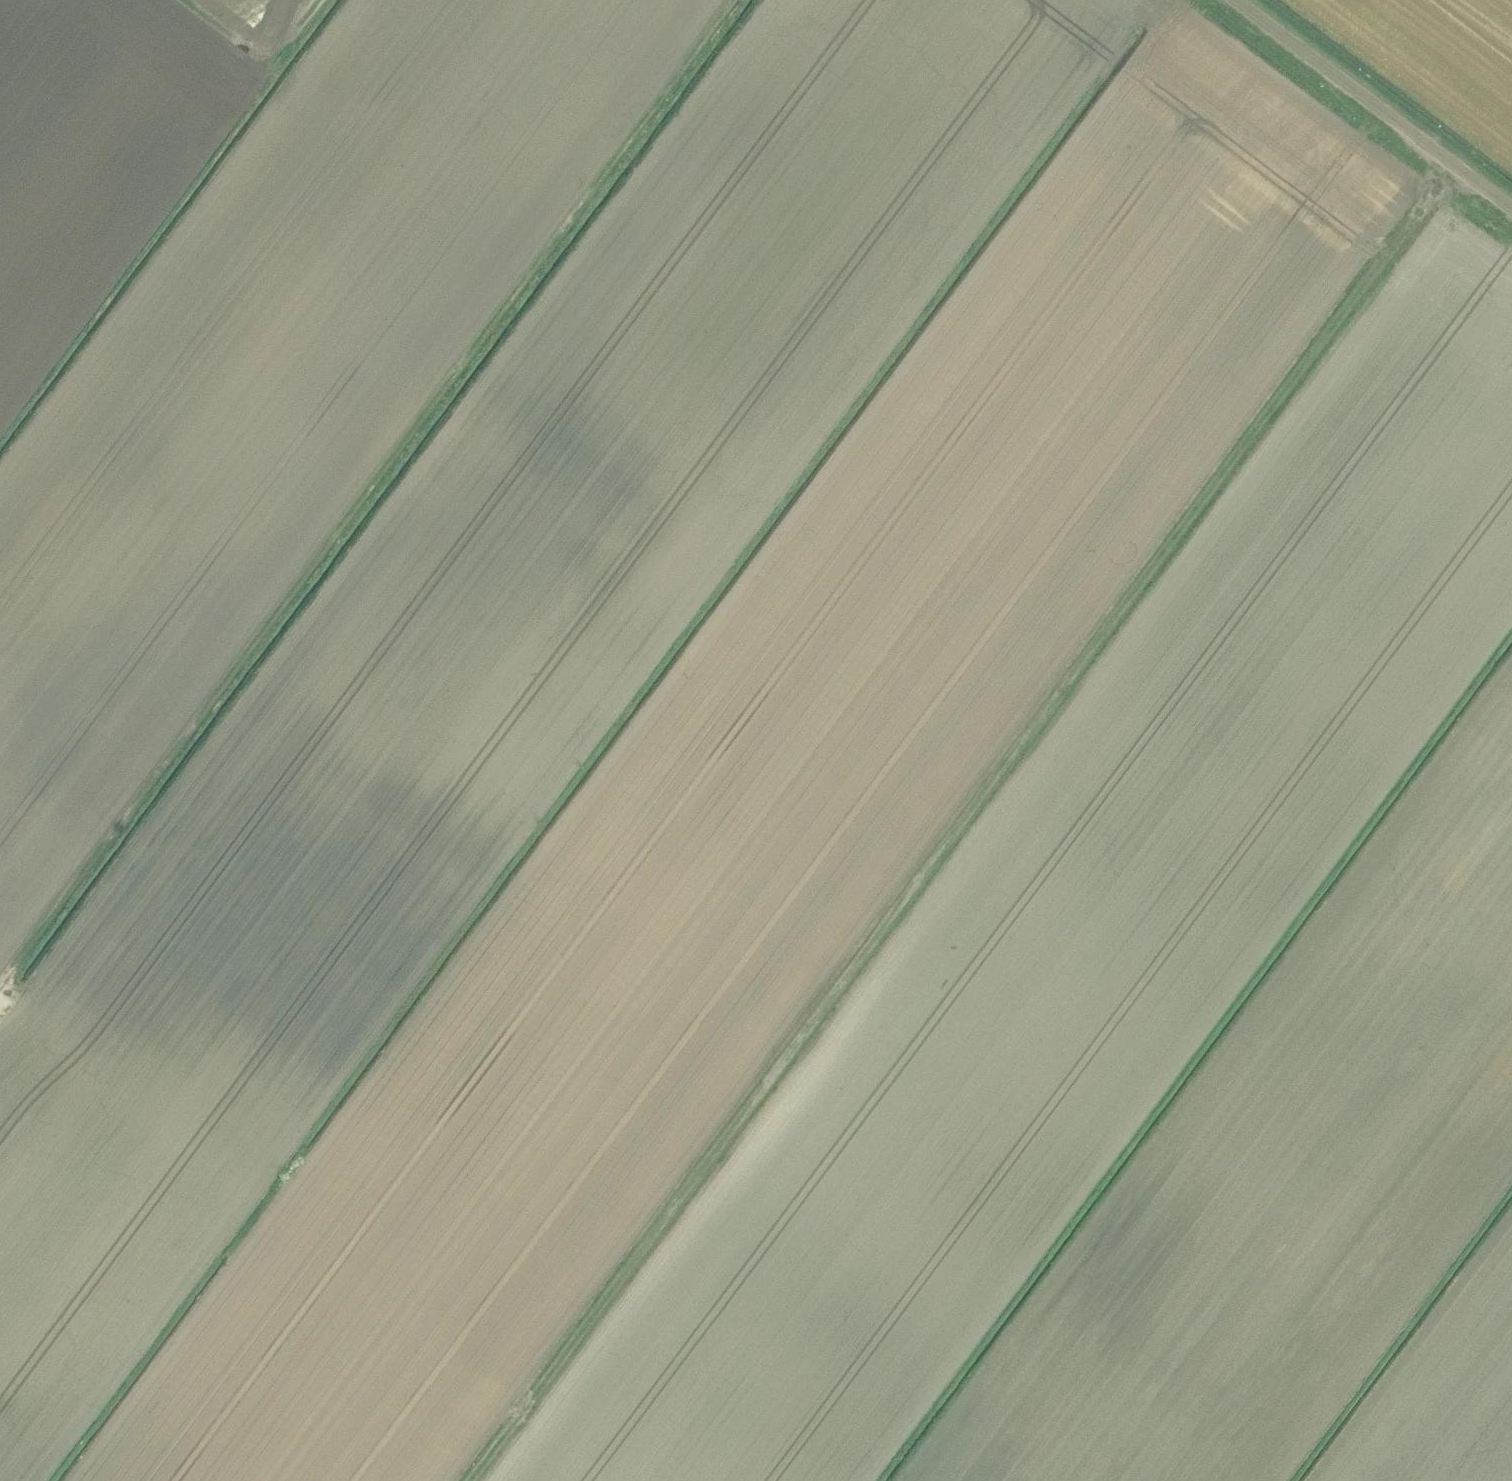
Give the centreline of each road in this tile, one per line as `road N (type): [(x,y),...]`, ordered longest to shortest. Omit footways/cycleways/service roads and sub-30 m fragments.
road 1 (track): [(736,0),(0,975)]
road 2 (unclassified): [(1511,207),(1239,0)]

